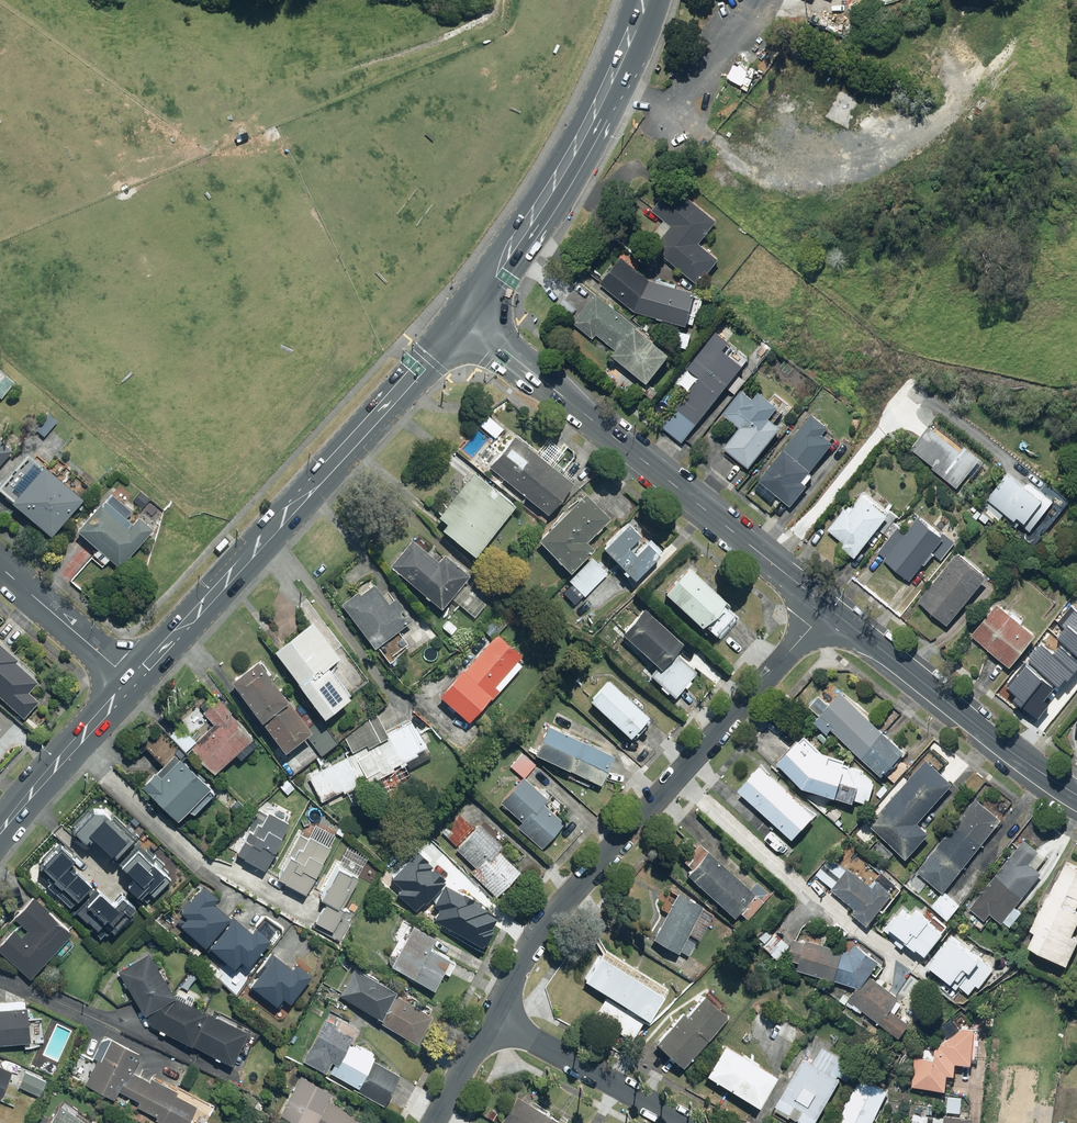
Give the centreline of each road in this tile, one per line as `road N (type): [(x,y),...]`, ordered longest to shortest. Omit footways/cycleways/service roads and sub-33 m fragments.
road 1 (residential): [(828,608),(534,938),(493,1019)]
road 2 (primary): [(463,319),(135,681)]
road 3 (tertiary): [(828,608),(463,319)]
road 4 (primary): [(646,0),(577,155),(463,319)]
road 5 (tertiary): [(1076,798),(828,608)]
road 6 (residential): [(493,1019),(689,1122)]
road 7 (primary): [(135,681),(0,833)]
road 8 (residential): [(0,565),(135,681)]
road 9 (residential): [(493,1019),(433,1122)]

